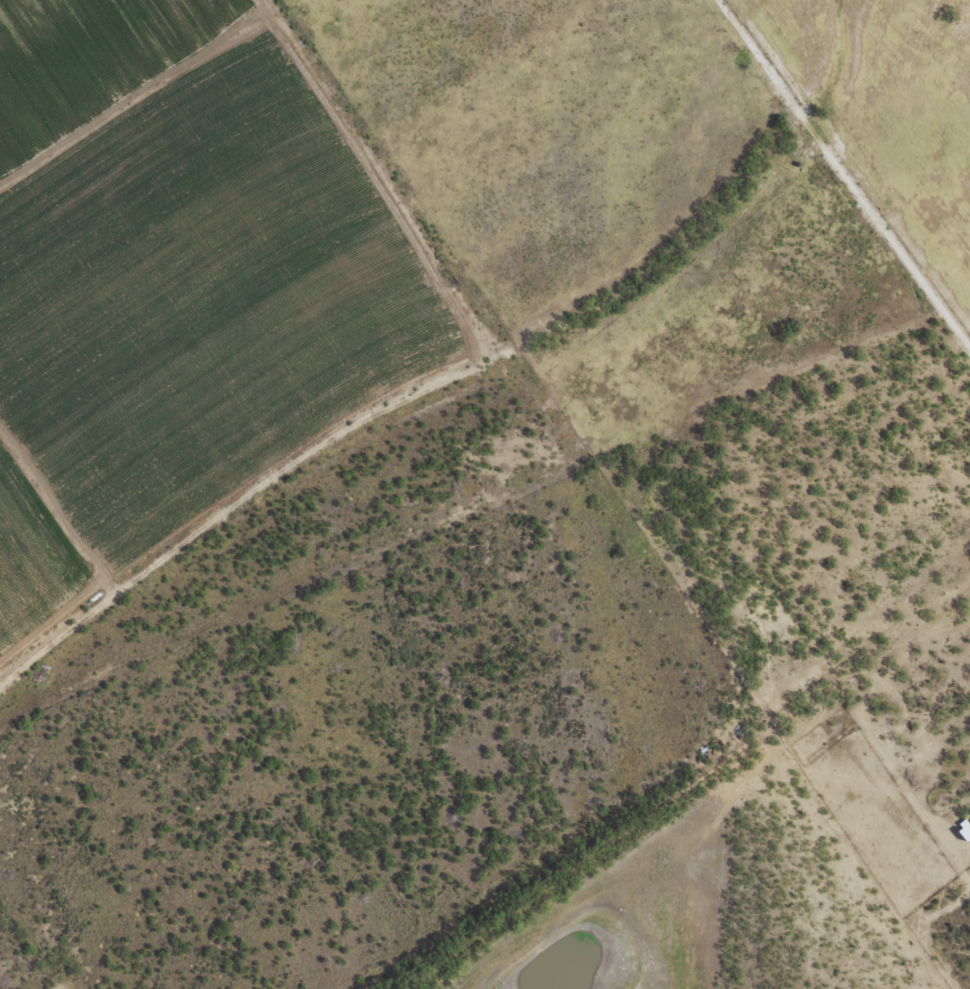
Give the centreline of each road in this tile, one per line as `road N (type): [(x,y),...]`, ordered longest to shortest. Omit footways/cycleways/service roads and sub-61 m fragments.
road 1 (track): [(969,269),(862,52),(820,0)]

